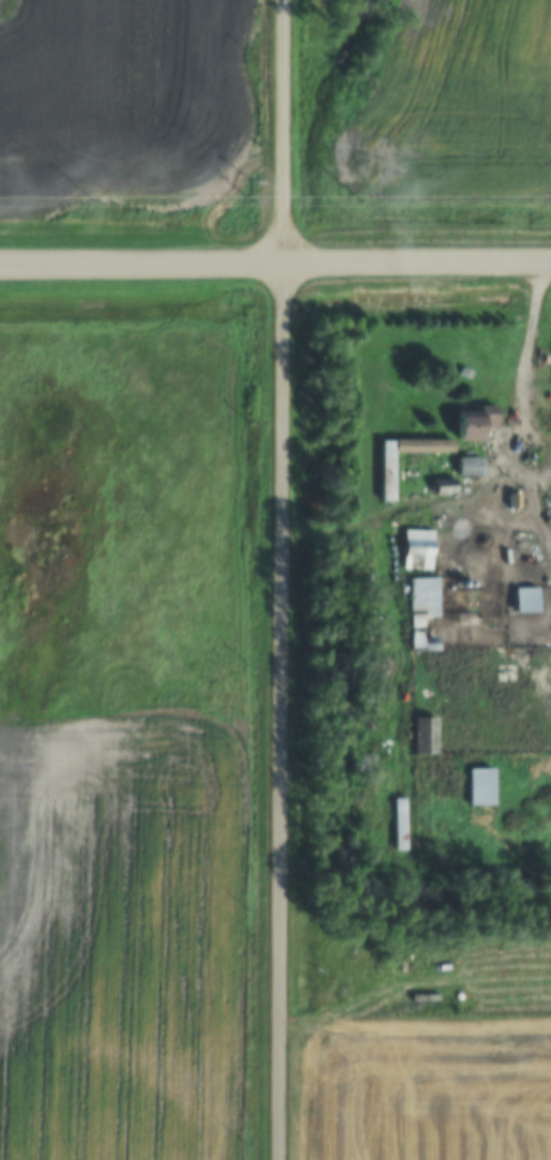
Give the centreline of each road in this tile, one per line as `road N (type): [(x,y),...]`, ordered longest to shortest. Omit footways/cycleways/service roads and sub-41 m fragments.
road 1 (residential): [(283,1159),(289,0)]
road 2 (track): [(401,870),(404,700),(379,585),(378,526),(390,508),(464,475),(495,452)]
road 3 (tertiary): [(289,263),(0,263)]
road 4 (tertiary): [(289,263),(550,262)]

